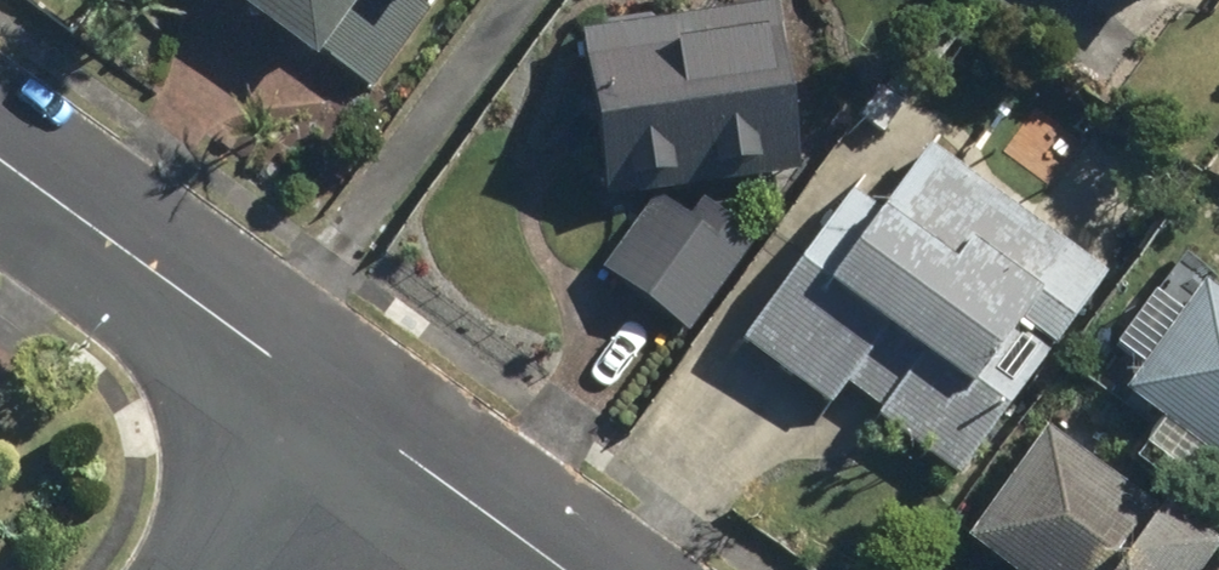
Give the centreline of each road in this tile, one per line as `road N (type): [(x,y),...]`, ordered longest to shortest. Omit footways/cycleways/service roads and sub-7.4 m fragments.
road 1 (residential): [(327,403),(0,166)]
road 2 (residential): [(559,569),(327,403)]
road 3 (residential): [(327,403),(207,569)]

